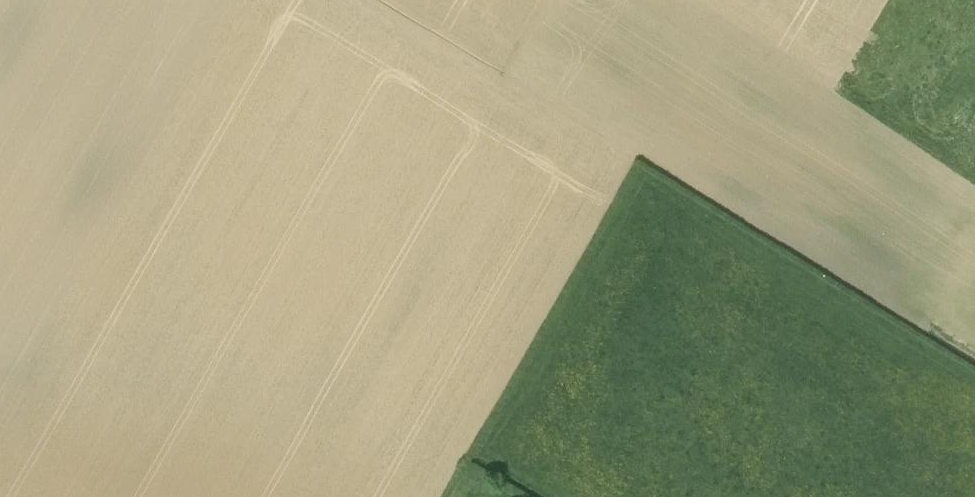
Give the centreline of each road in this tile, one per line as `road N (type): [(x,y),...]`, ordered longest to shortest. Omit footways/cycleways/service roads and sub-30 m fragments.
road 1 (track): [(974,356),(755,221)]

